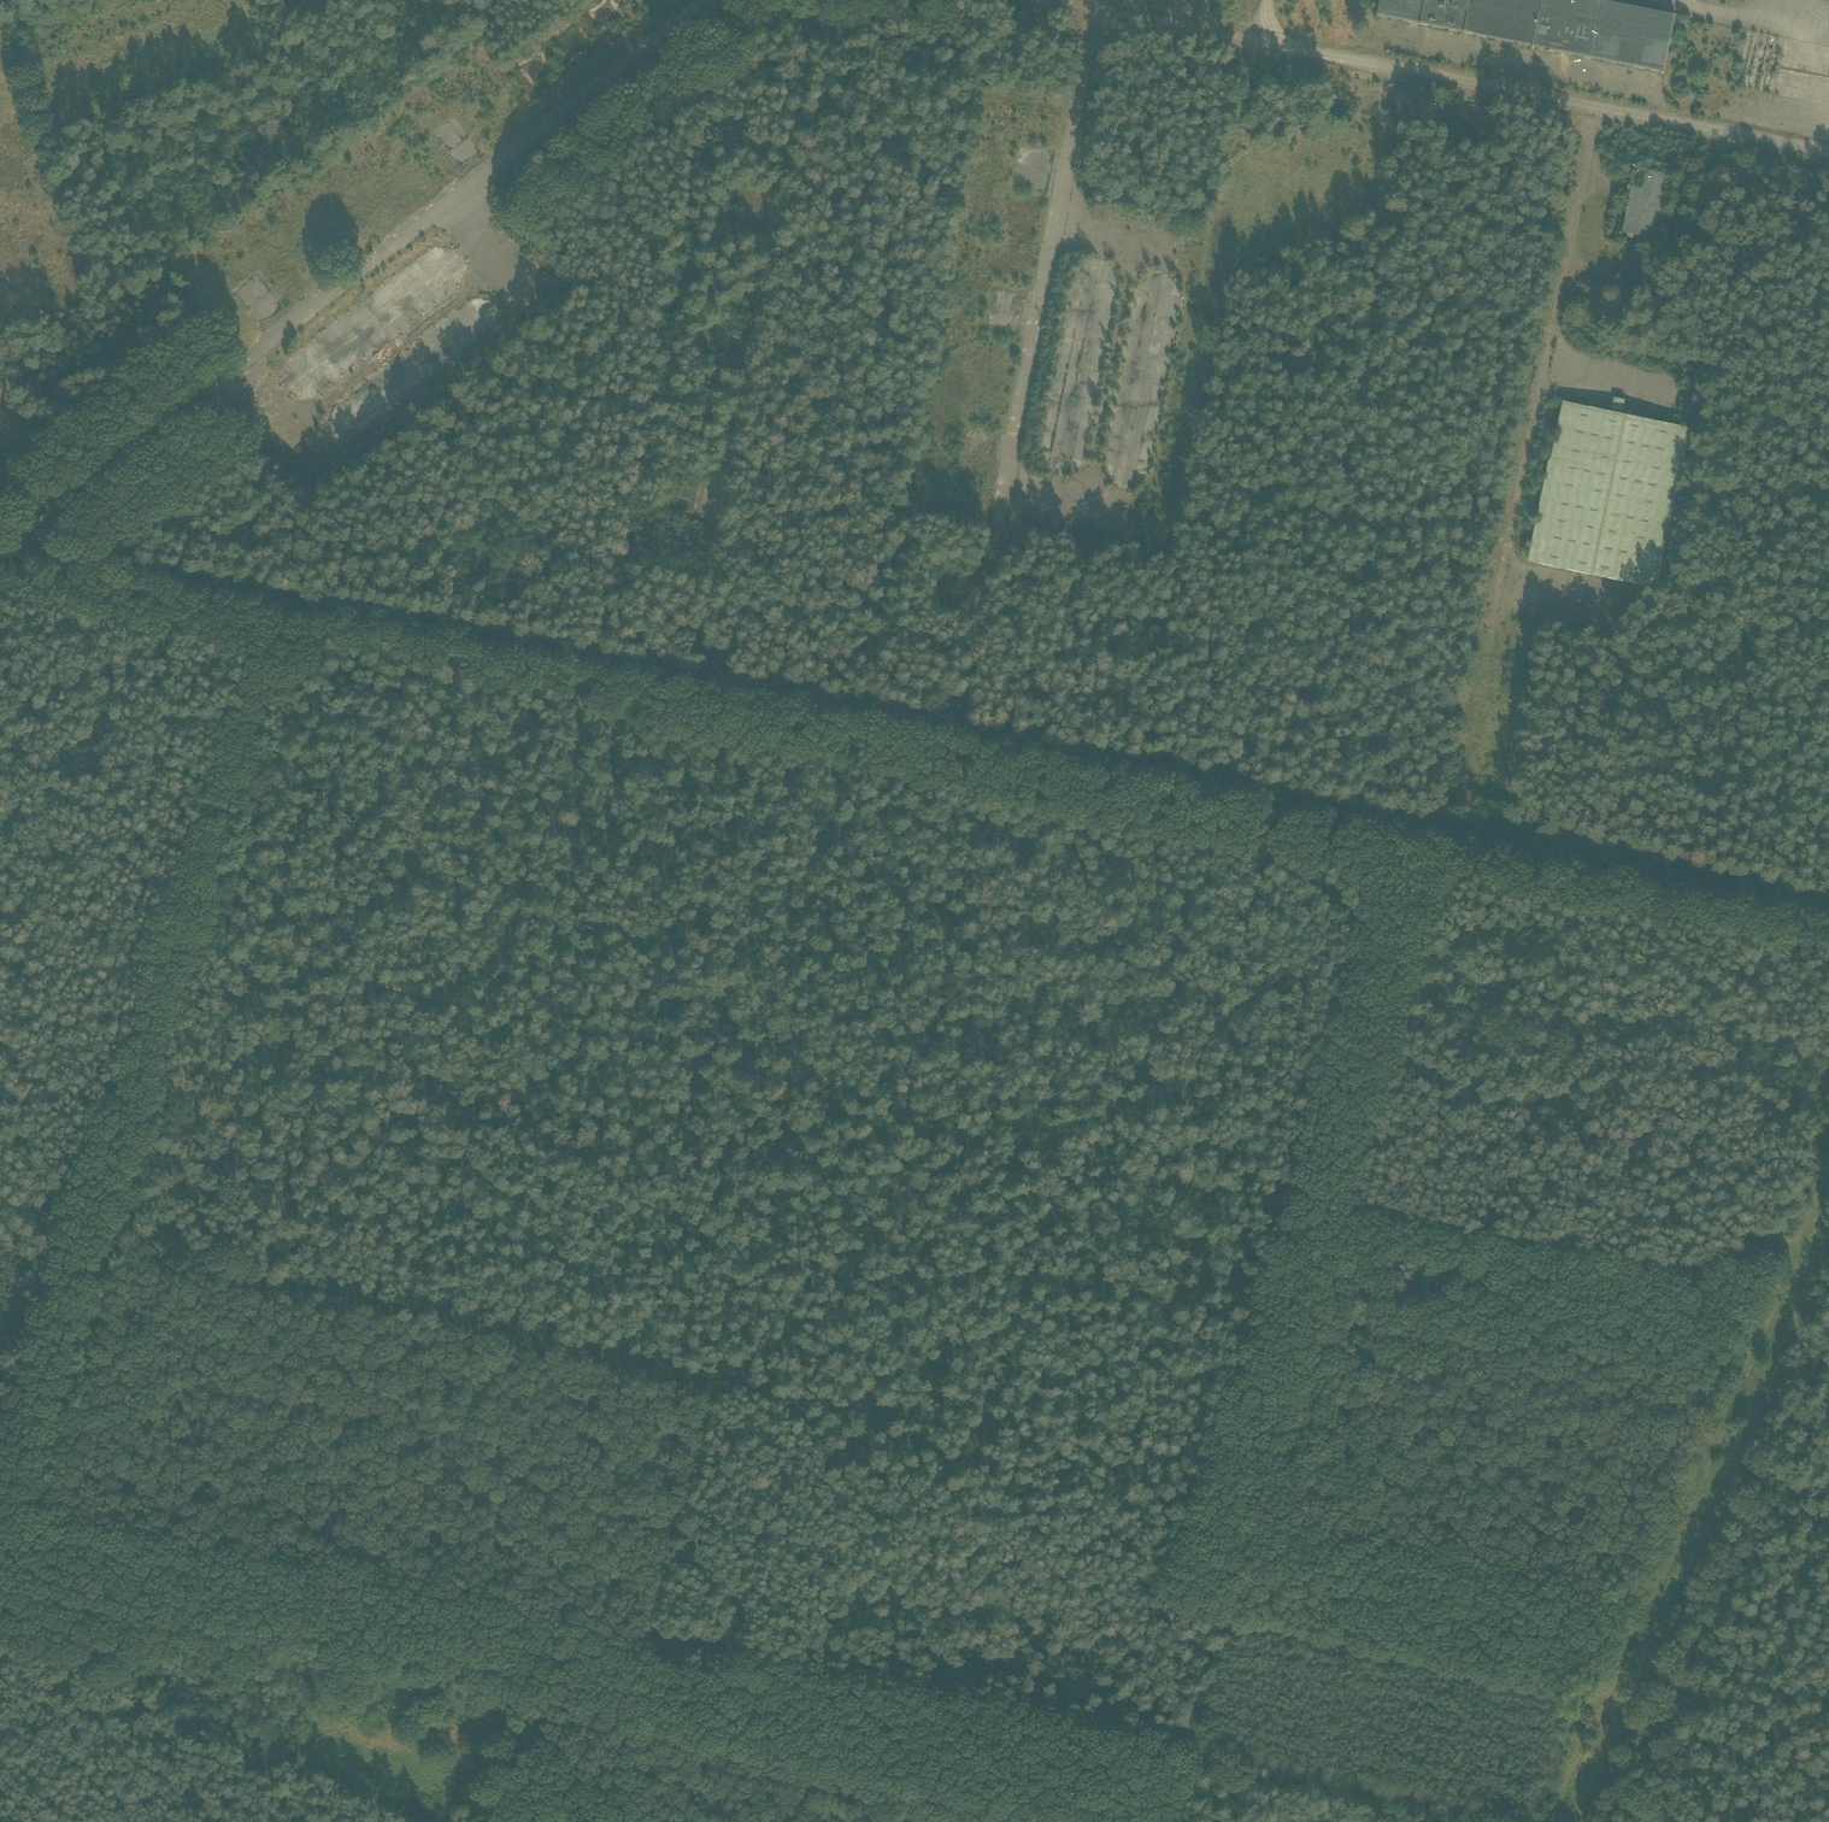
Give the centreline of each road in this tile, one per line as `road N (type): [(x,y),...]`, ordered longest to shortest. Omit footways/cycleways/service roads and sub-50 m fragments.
road 1 (track): [(1519,1821),(1417,1794),(18,1514)]
road 2 (track): [(286,602),(0,1575)]
road 3 (track): [(1551,1821),(1828,1170)]
road 4 (track): [(1828,1277),(1790,1255),(1692,1272),(1408,1223),(1344,1204)]
road 5 (track): [(639,1640),(708,1429),(712,1388)]

